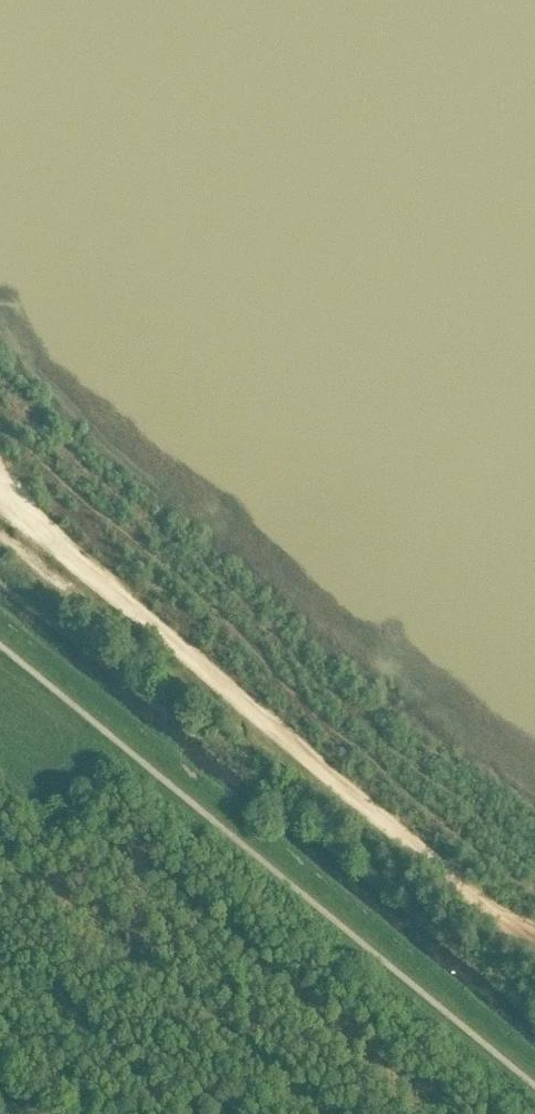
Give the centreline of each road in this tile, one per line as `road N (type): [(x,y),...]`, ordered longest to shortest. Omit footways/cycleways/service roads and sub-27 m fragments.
road 1 (track): [(534,927),(464,879),(0,506)]

